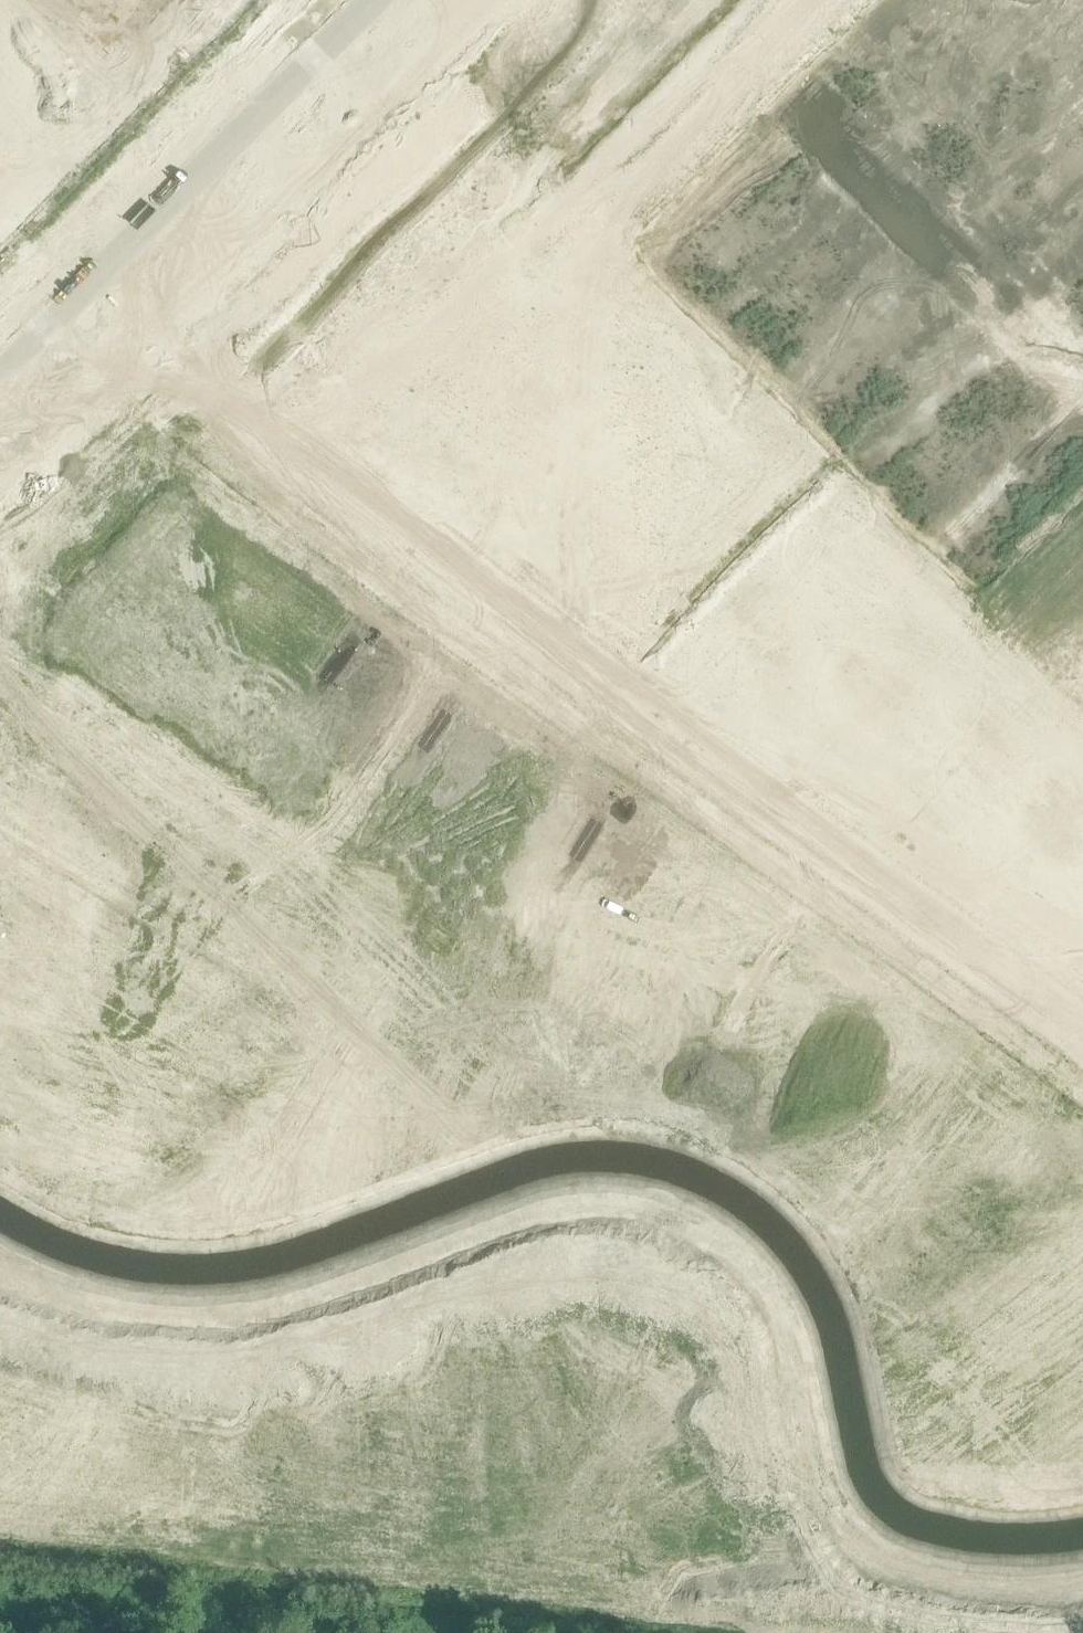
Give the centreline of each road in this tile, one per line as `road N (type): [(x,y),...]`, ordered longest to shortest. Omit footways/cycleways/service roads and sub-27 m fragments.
road 1 (unclassified): [(0,420),(423,0)]
road 2 (unclassified): [(317,0),(0,321)]

